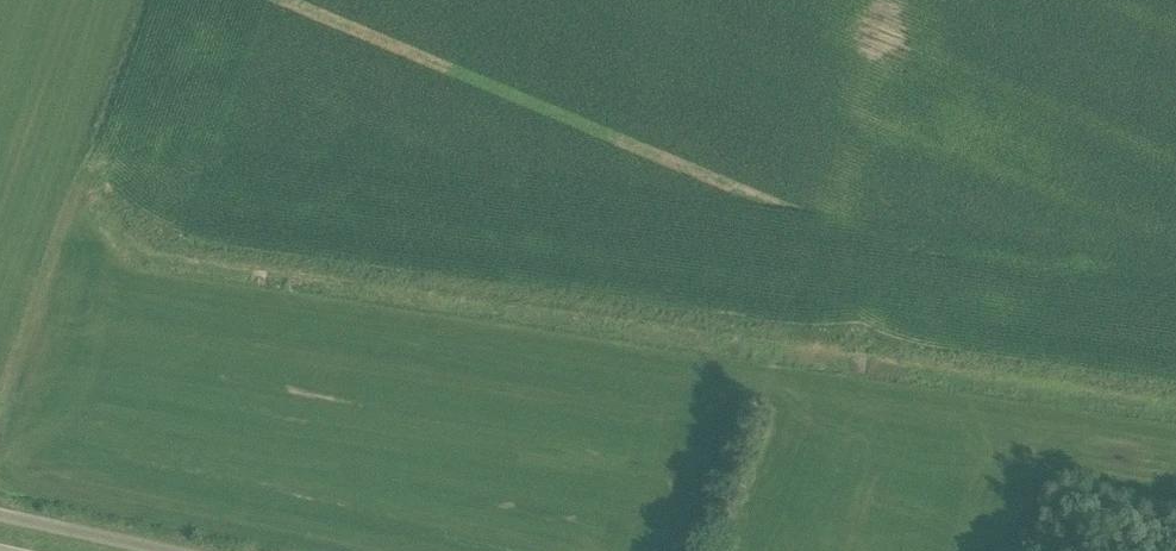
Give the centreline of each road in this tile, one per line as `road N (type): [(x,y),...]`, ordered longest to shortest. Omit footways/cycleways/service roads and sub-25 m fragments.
road 1 (track): [(173,550),(0,514)]

